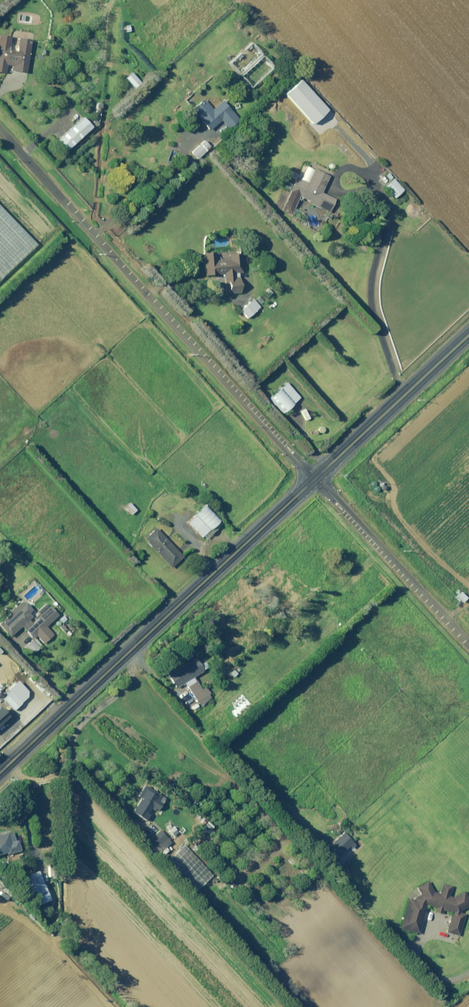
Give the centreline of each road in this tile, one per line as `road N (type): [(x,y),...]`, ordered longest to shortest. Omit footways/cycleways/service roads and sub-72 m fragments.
road 1 (unclassified): [(0,127),(315,478)]
road 2 (secondary): [(315,478),(0,772)]
road 3 (unclassified): [(315,478),(468,641)]
road 4 (secondary): [(468,336),(315,478)]

